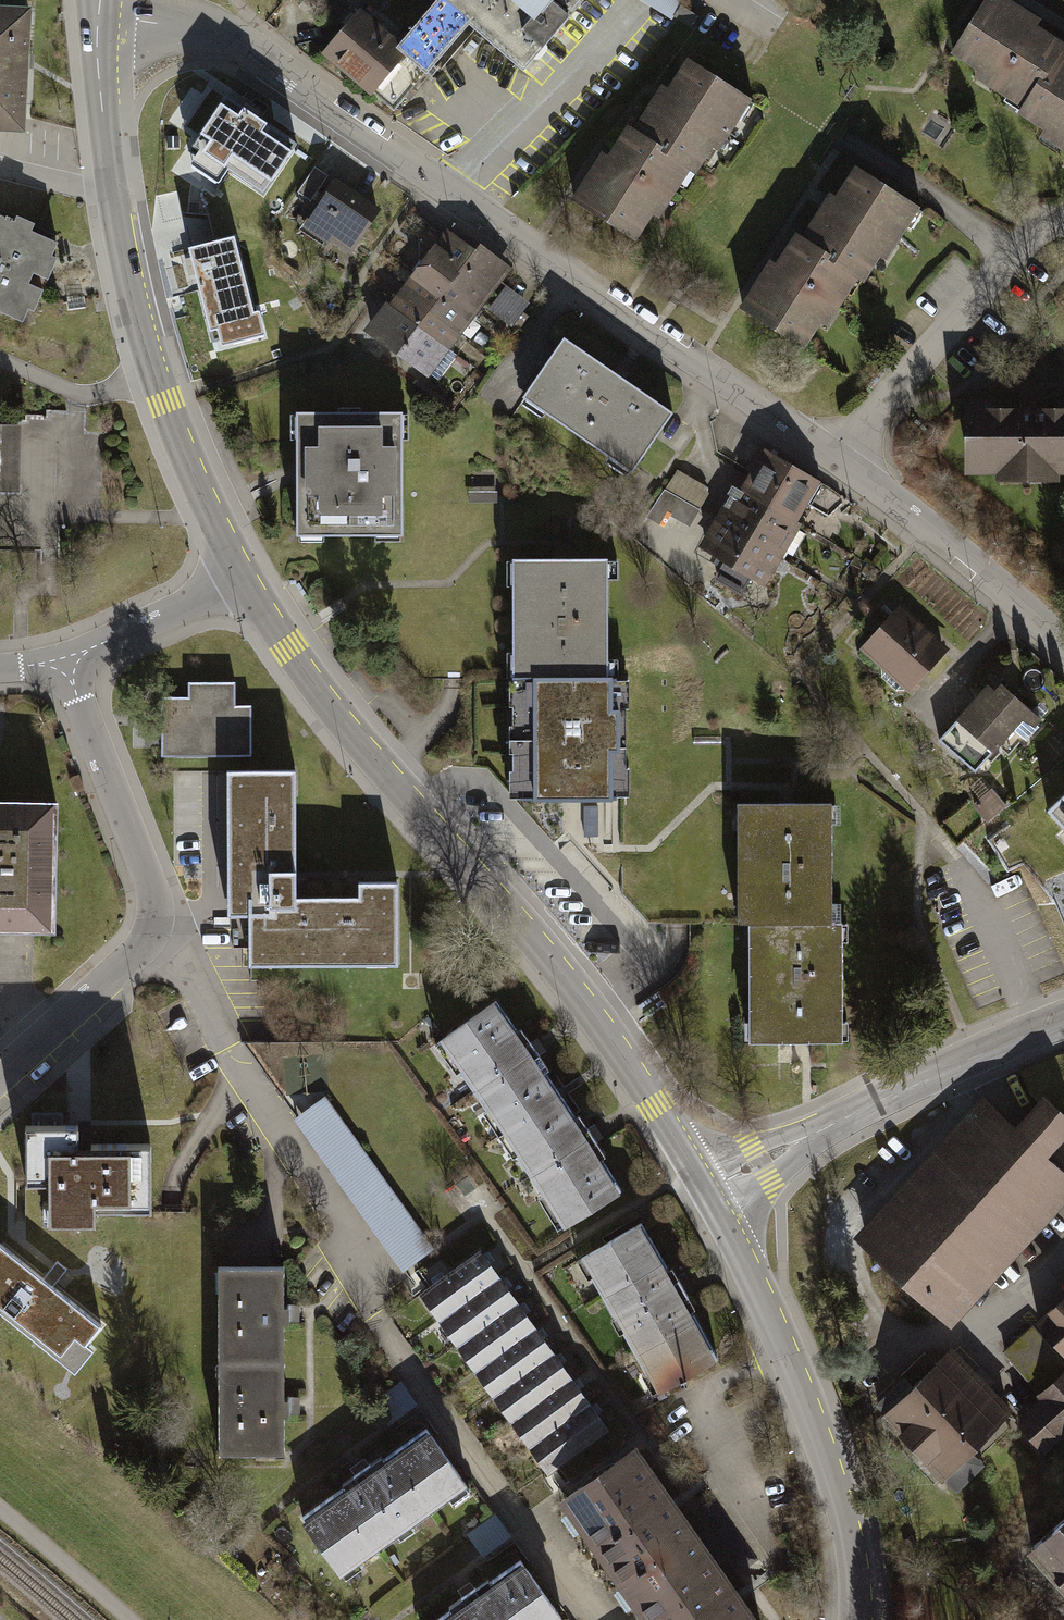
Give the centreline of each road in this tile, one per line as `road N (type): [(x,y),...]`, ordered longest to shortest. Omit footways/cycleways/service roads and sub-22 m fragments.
road 1 (tertiary): [(97,18),(202,30),(246,48),(837,459)]
road 2 (tertiary): [(704,1195),(593,1021),(343,727),(243,579)]
road 3 (tertiary): [(243,579),(167,406),(130,293),(97,18)]
road 4 (residential): [(60,662),(145,872),(153,914),(138,951),(0,1078)]
road 5 (tertiary): [(861,1619),(851,1541),(824,1450),(783,1349),(704,1195)]
road 6 (tertiary): [(704,1195),(898,1093),(1063,1021)]
road 7 (residential): [(837,459),(1039,226),(1063,226)]
road 8 (tertiary): [(837,459),(1063,651)]
road 9 (residential): [(243,579),(60,662)]

